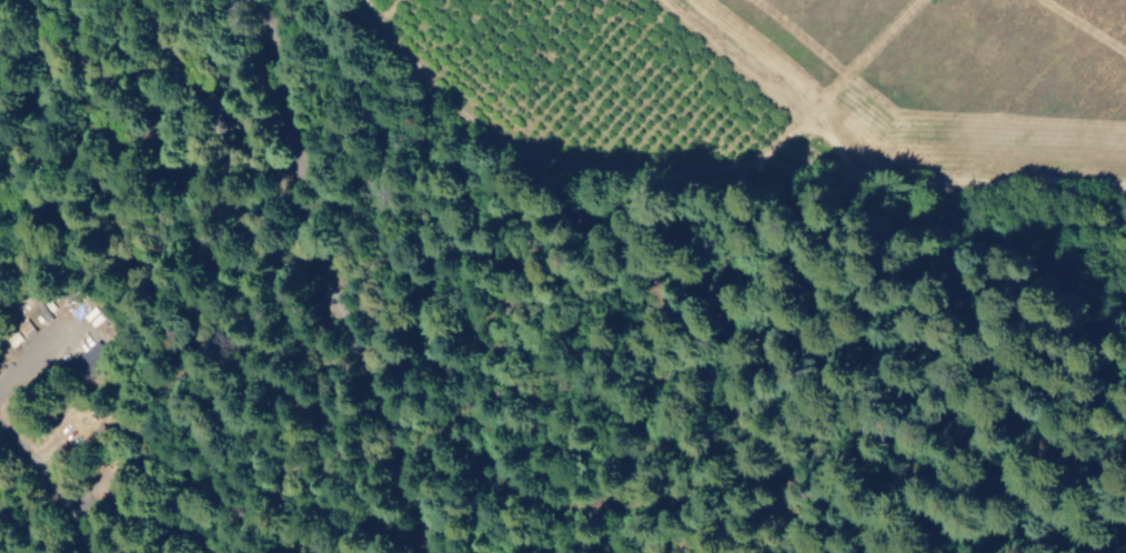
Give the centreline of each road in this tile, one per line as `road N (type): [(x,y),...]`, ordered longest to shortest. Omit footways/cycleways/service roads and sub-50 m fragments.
road 1 (track): [(814,102),(795,180),(742,205),(492,188),(440,170),(408,143),(352,133),(286,93)]
road 2 (residential): [(427,552),(368,370),(316,268),(286,93),(252,0)]
road 3 (residential): [(678,0),(814,102),(866,157),(934,181),(1125,191)]
road 4 (residential): [(93,552),(81,520),(8,430),(0,409)]

